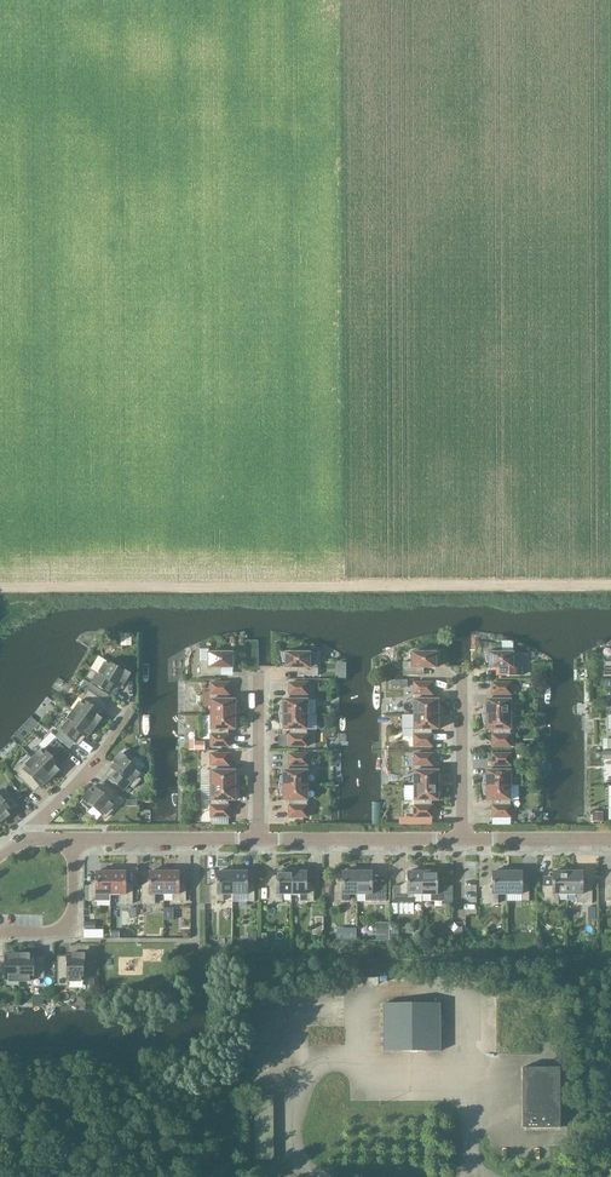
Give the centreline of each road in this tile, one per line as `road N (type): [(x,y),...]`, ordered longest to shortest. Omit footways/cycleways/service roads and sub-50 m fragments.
road 1 (residential): [(259,839),(72,839)]
road 2 (residential): [(283,839),(462,839)]
road 3 (residential): [(25,839),(99,759),(131,710)]
road 4 (residential): [(259,839),(258,673)]
road 5 (residential): [(462,839),(462,673)]
road 6 (residential): [(72,839),(72,931),(0,931)]
road 7 (residential): [(462,839),(610,839)]

